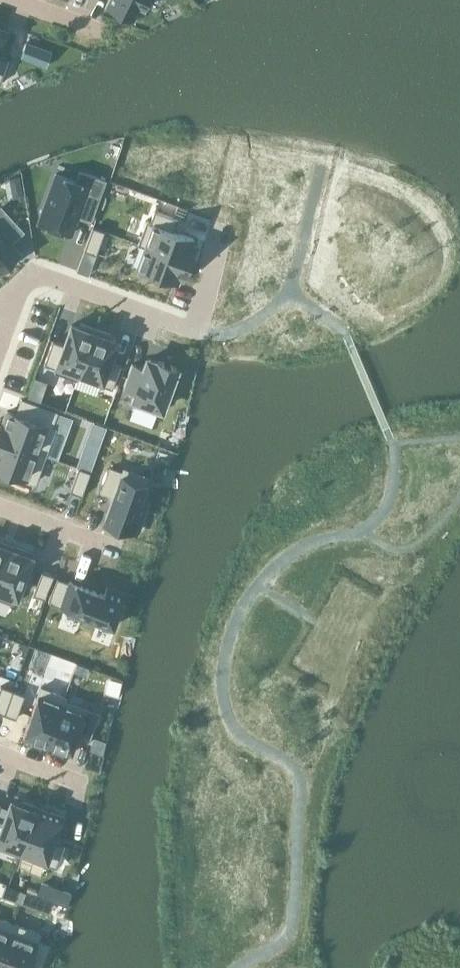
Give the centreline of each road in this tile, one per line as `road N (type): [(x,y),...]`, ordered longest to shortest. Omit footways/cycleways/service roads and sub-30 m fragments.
road 1 (residential): [(0,346),(25,273),(200,331),(229,229)]
road 2 (residential): [(133,553),(0,506)]

